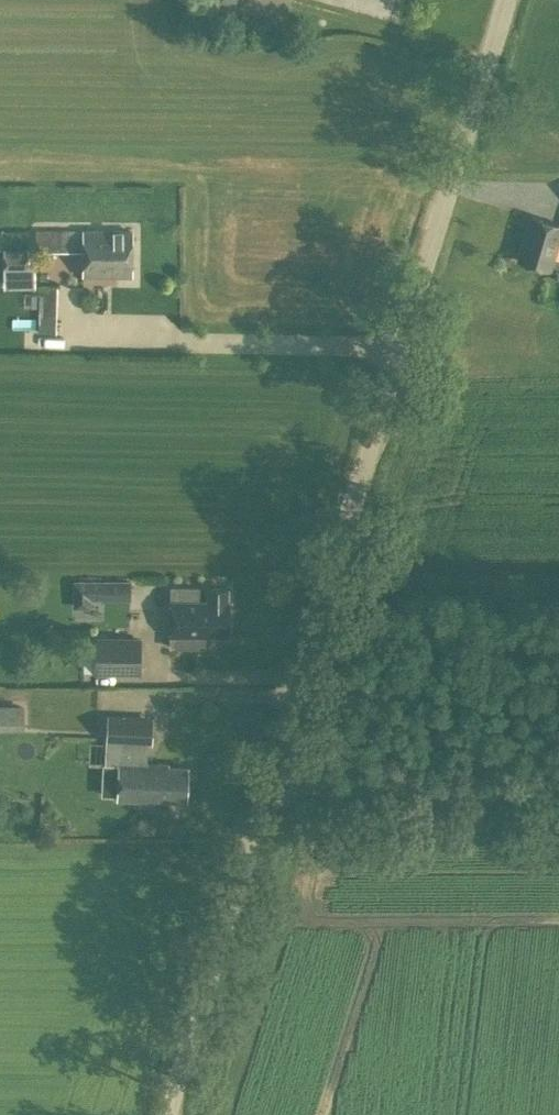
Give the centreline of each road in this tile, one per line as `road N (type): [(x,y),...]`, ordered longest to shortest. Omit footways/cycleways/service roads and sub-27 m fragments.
road 1 (tertiary): [(267,788),(508,0)]
road 2 (tertiary): [(166,1114),(267,788)]
road 3 (unclassified): [(267,788),(558,786)]

